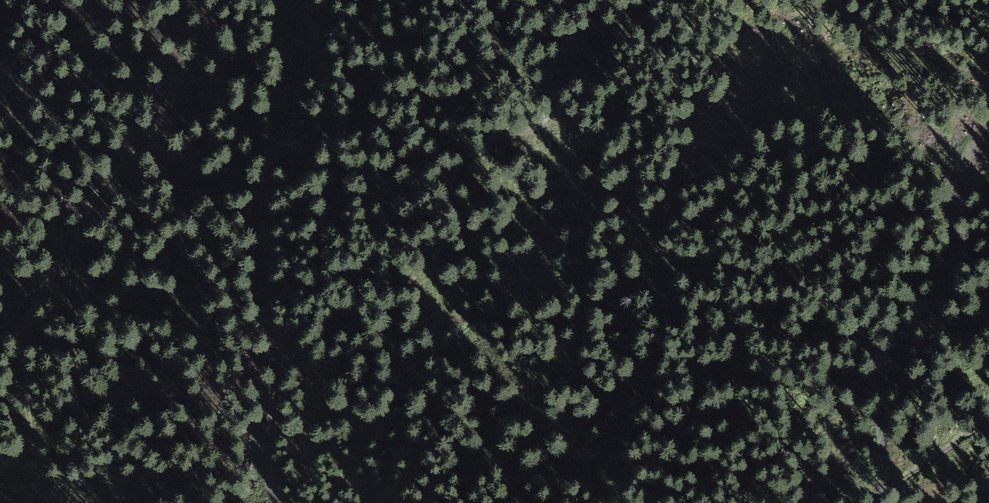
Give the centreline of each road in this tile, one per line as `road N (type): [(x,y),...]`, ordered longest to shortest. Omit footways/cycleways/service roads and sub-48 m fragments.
road 1 (track): [(278,502),(263,461),(276,372),(265,316),(262,208),(297,82),(296,18),(288,0)]
road 2 (track): [(885,486),(887,378),(931,300),(964,172)]
road 3 (track): [(326,502),(413,365)]
road 4 (track): [(988,421),(870,502)]

